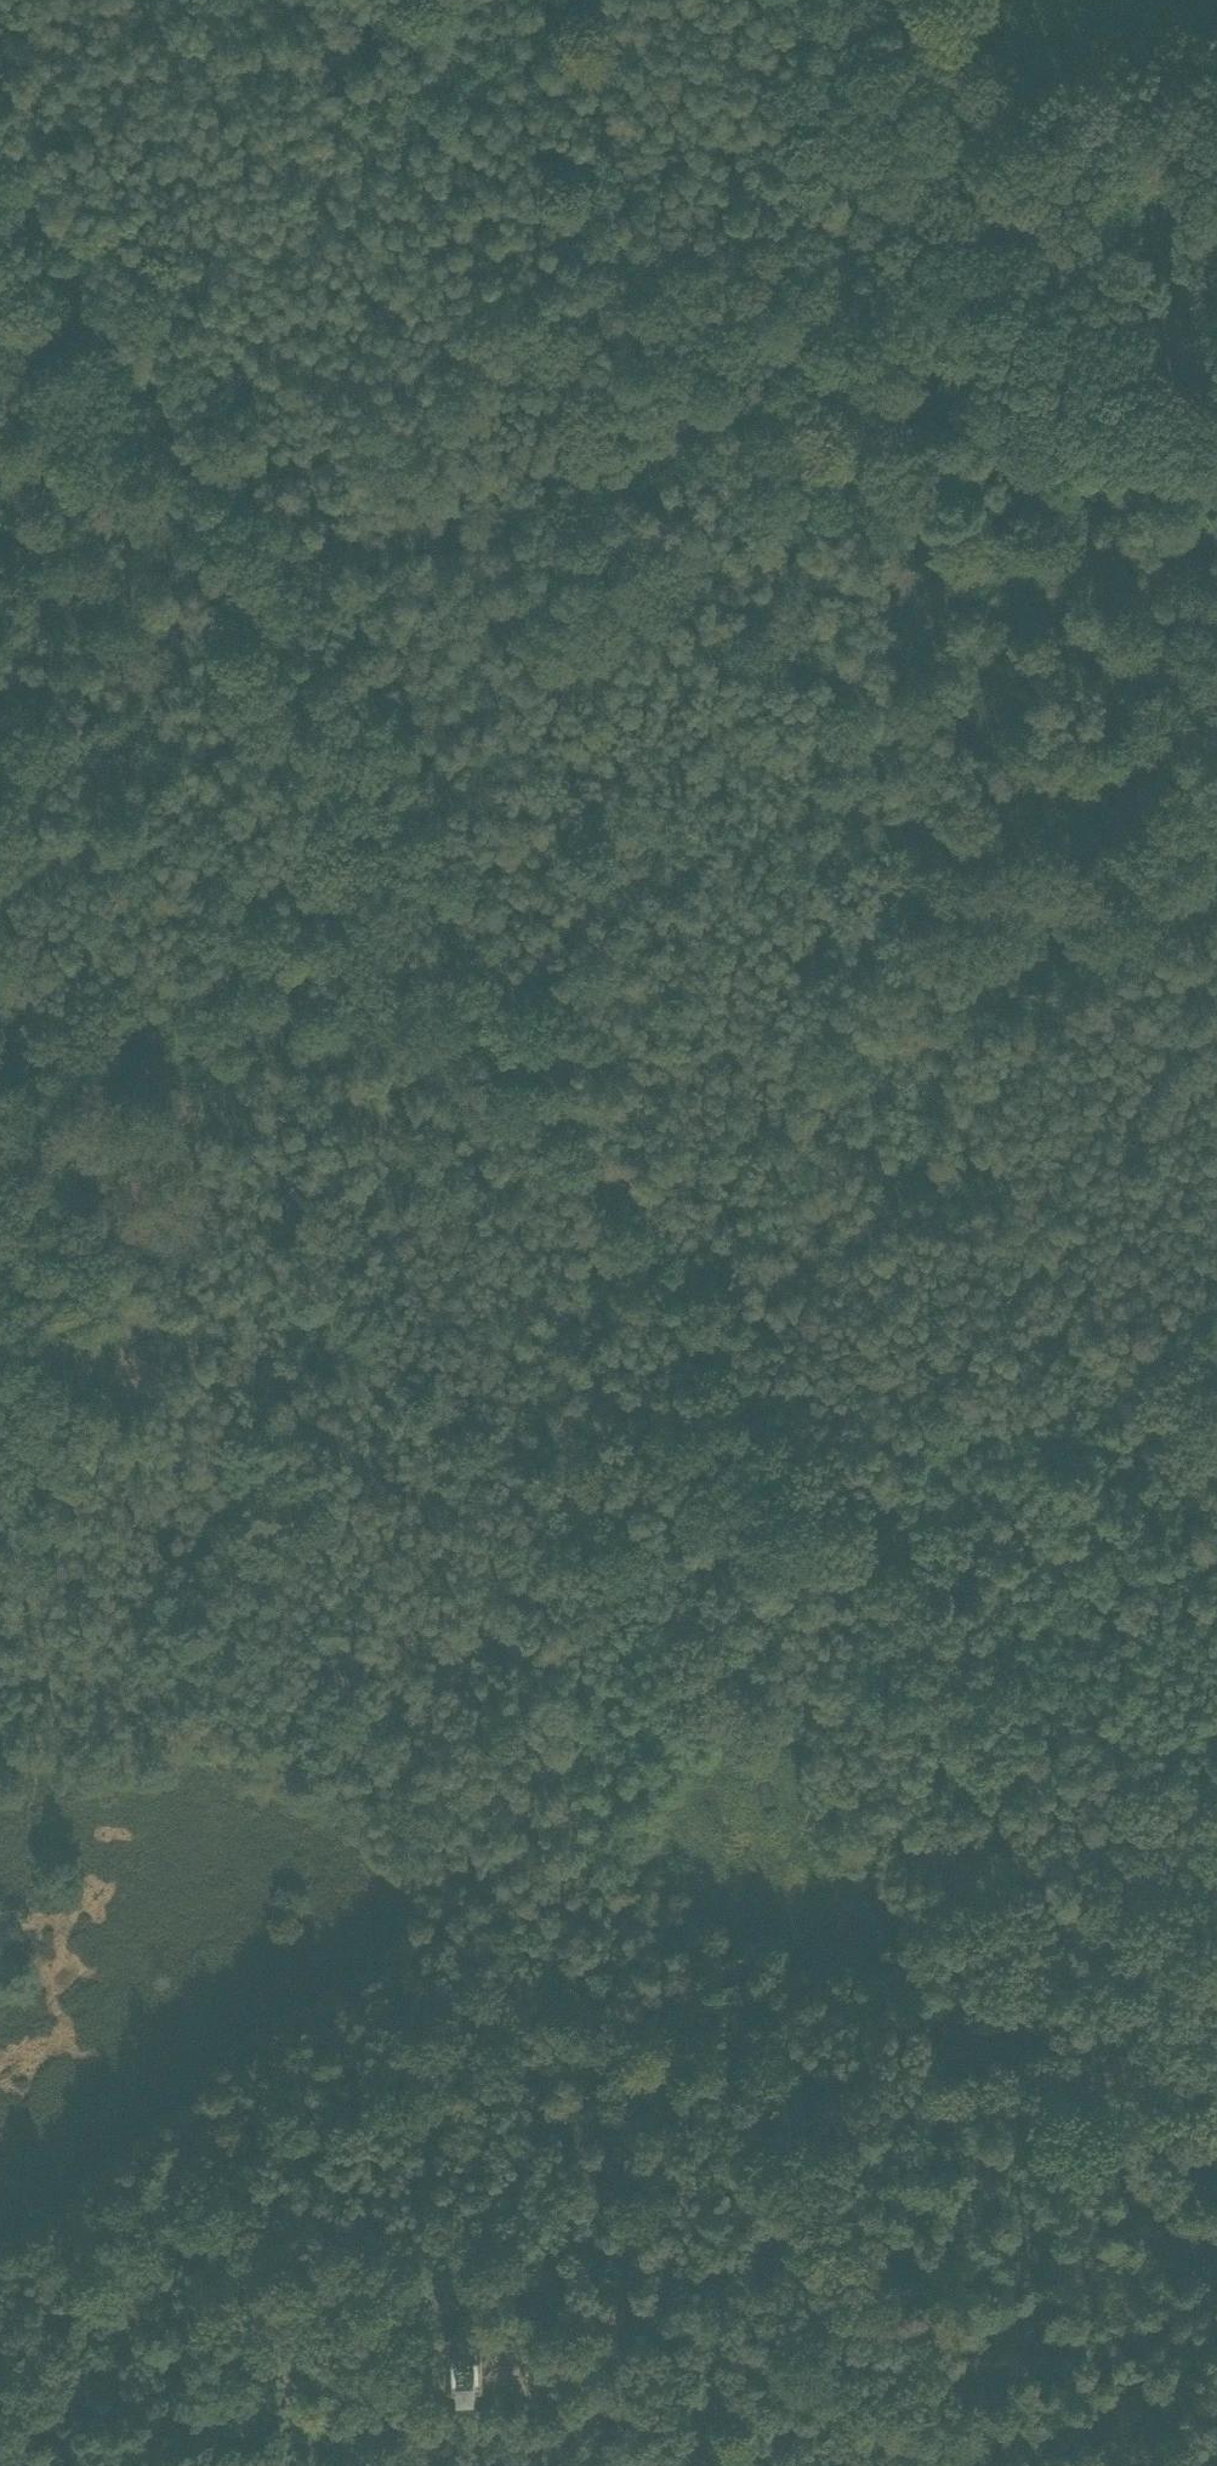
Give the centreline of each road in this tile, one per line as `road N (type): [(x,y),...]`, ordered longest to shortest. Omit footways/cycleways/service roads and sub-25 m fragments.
road 1 (track): [(1157,2072),(0,176)]
road 2 (track): [(481,2377),(577,2386),(764,2436),(801,2465)]

